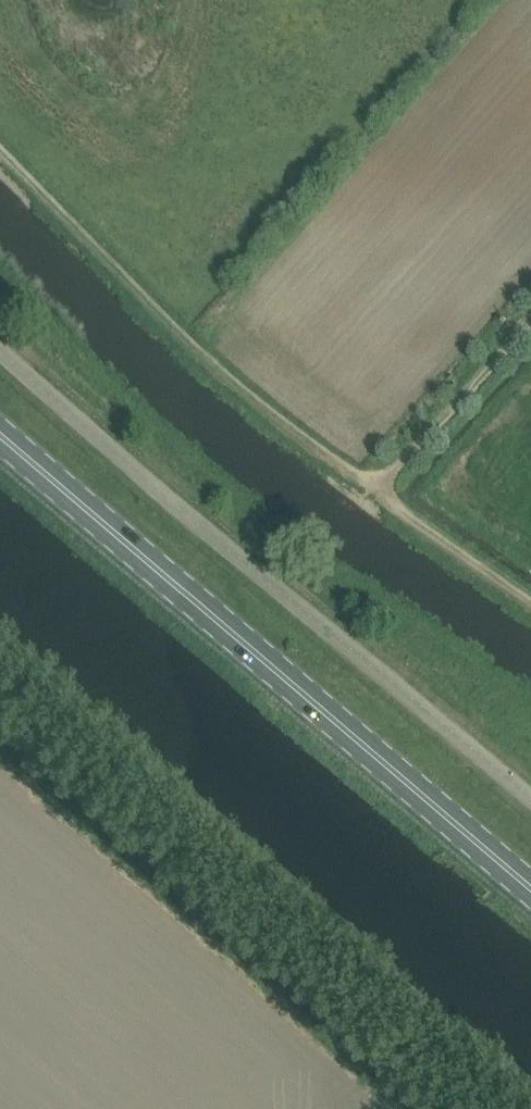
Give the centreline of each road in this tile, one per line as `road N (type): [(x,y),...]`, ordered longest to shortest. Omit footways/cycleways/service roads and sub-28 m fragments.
road 1 (unclassified): [(530,814),(0,349)]
road 2 (primary): [(530,895),(0,442)]
road 3 (unclassified): [(485,1108),(0,696)]
road 4 (track): [(0,150),(222,371),(379,490)]
road 5 (track): [(379,490),(530,600)]

